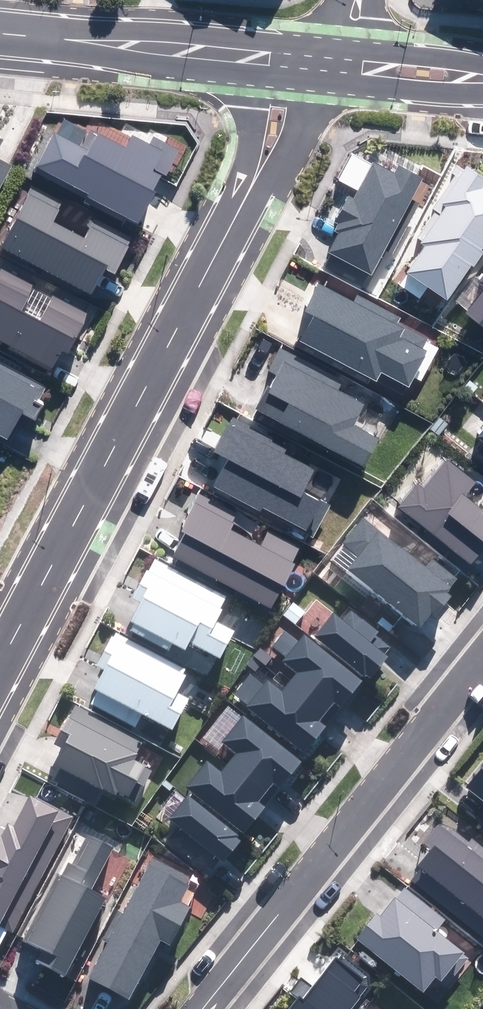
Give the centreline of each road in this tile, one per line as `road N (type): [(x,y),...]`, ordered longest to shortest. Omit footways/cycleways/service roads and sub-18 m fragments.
road 1 (residential): [(250,183),(0,662)]
road 2 (residential): [(206,1008),(482,660)]
road 3 (residential): [(256,58),(0,35)]
road 4 (residential): [(482,77),(325,65)]
road 5 (residential): [(325,65),(295,148),(250,183)]
road 6 (residential): [(250,183),(256,58)]

